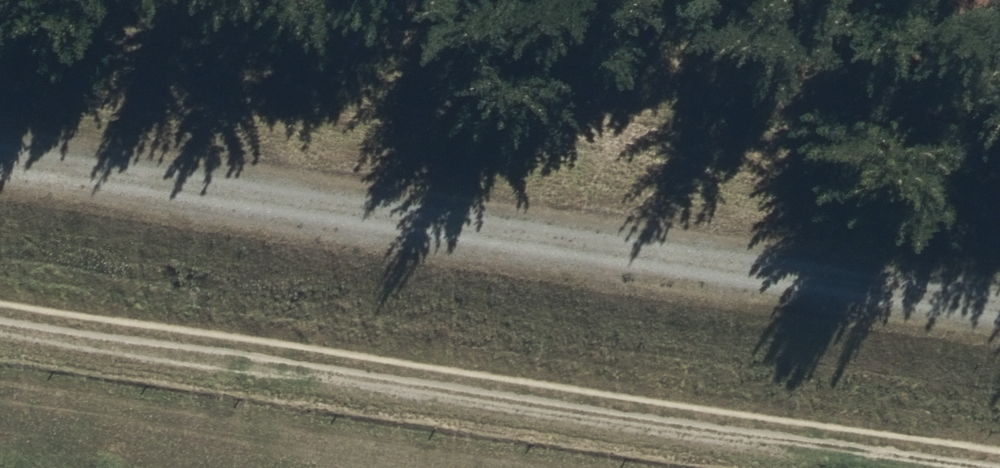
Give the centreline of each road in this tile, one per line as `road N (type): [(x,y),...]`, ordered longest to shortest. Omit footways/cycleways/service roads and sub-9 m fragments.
road 1 (track): [(0,159),(999,299)]
road 2 (track): [(0,339),(876,467)]

